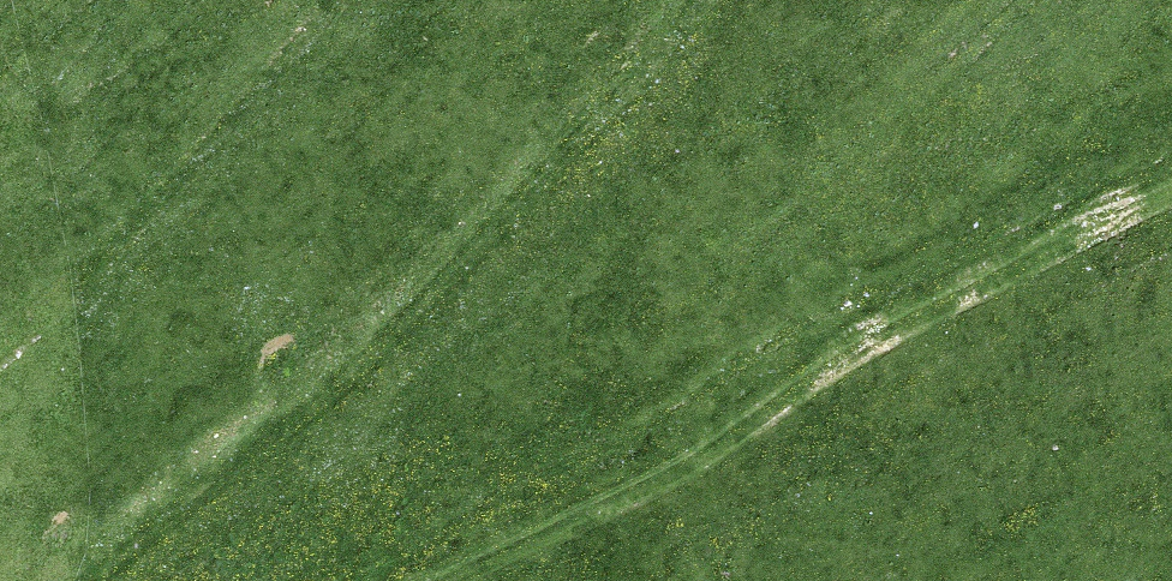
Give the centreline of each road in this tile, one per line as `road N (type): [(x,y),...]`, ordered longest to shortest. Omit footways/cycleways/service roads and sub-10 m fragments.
road 1 (track): [(83,580),(447,273),(706,0)]
road 2 (track): [(423,580),(617,457),(791,365),(1171,200)]
road 3 (track): [(0,356),(235,121),(340,0)]

